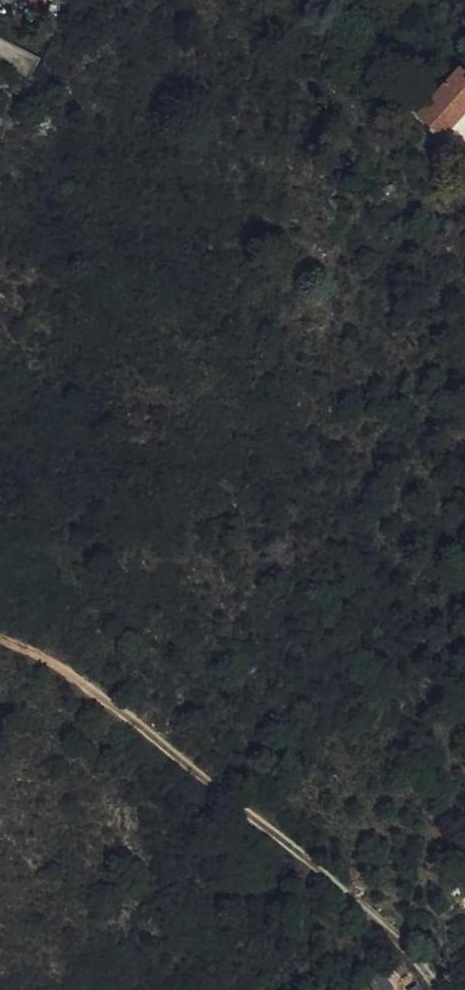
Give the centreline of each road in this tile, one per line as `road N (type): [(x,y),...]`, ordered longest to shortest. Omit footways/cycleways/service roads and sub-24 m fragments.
road 1 (track): [(442,989),(389,927),(249,811),(72,674),(0,638)]

